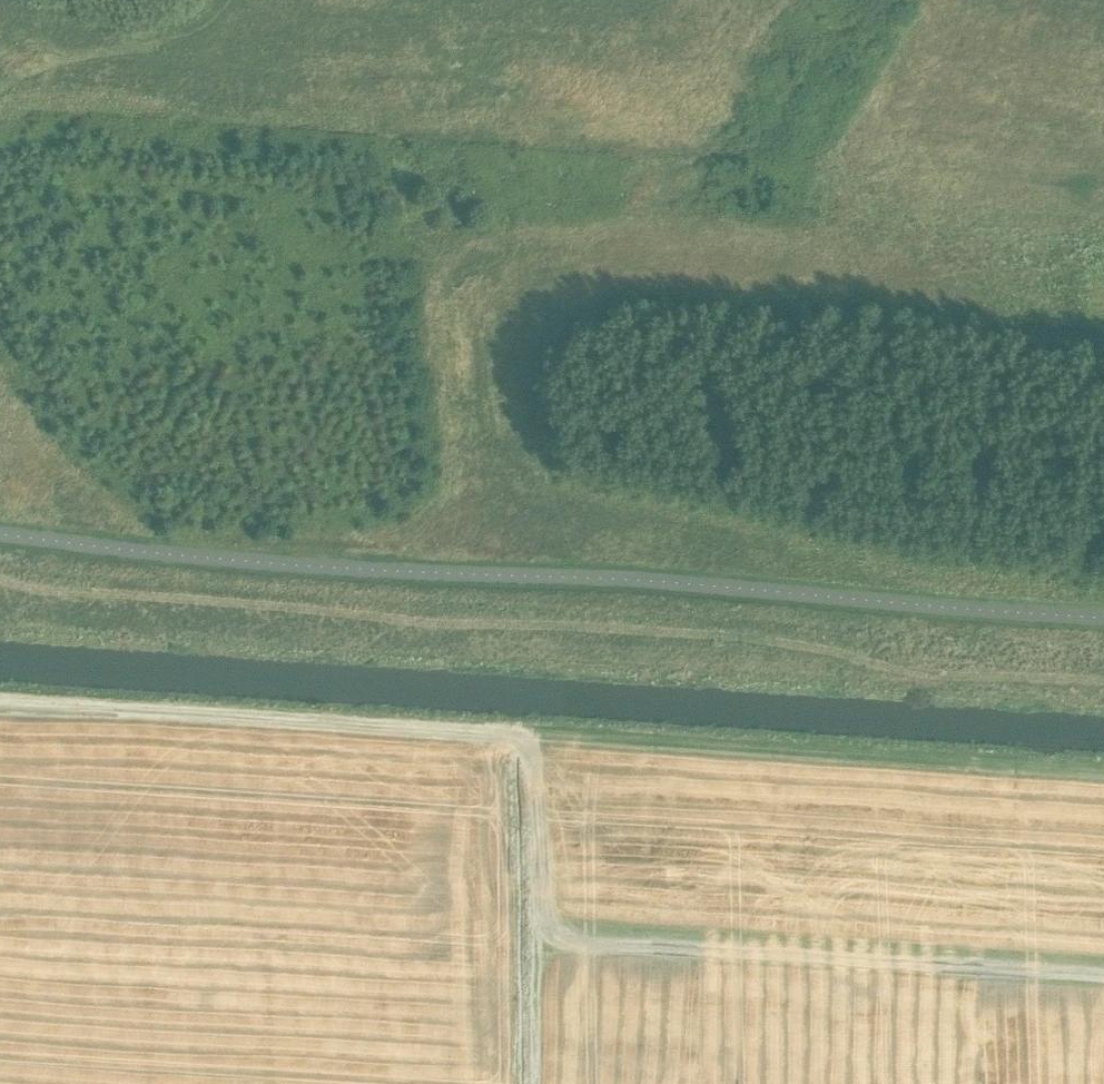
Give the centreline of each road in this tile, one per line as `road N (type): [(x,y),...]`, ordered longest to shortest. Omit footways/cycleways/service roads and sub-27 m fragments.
road 1 (track): [(1103,689),(0,618)]

